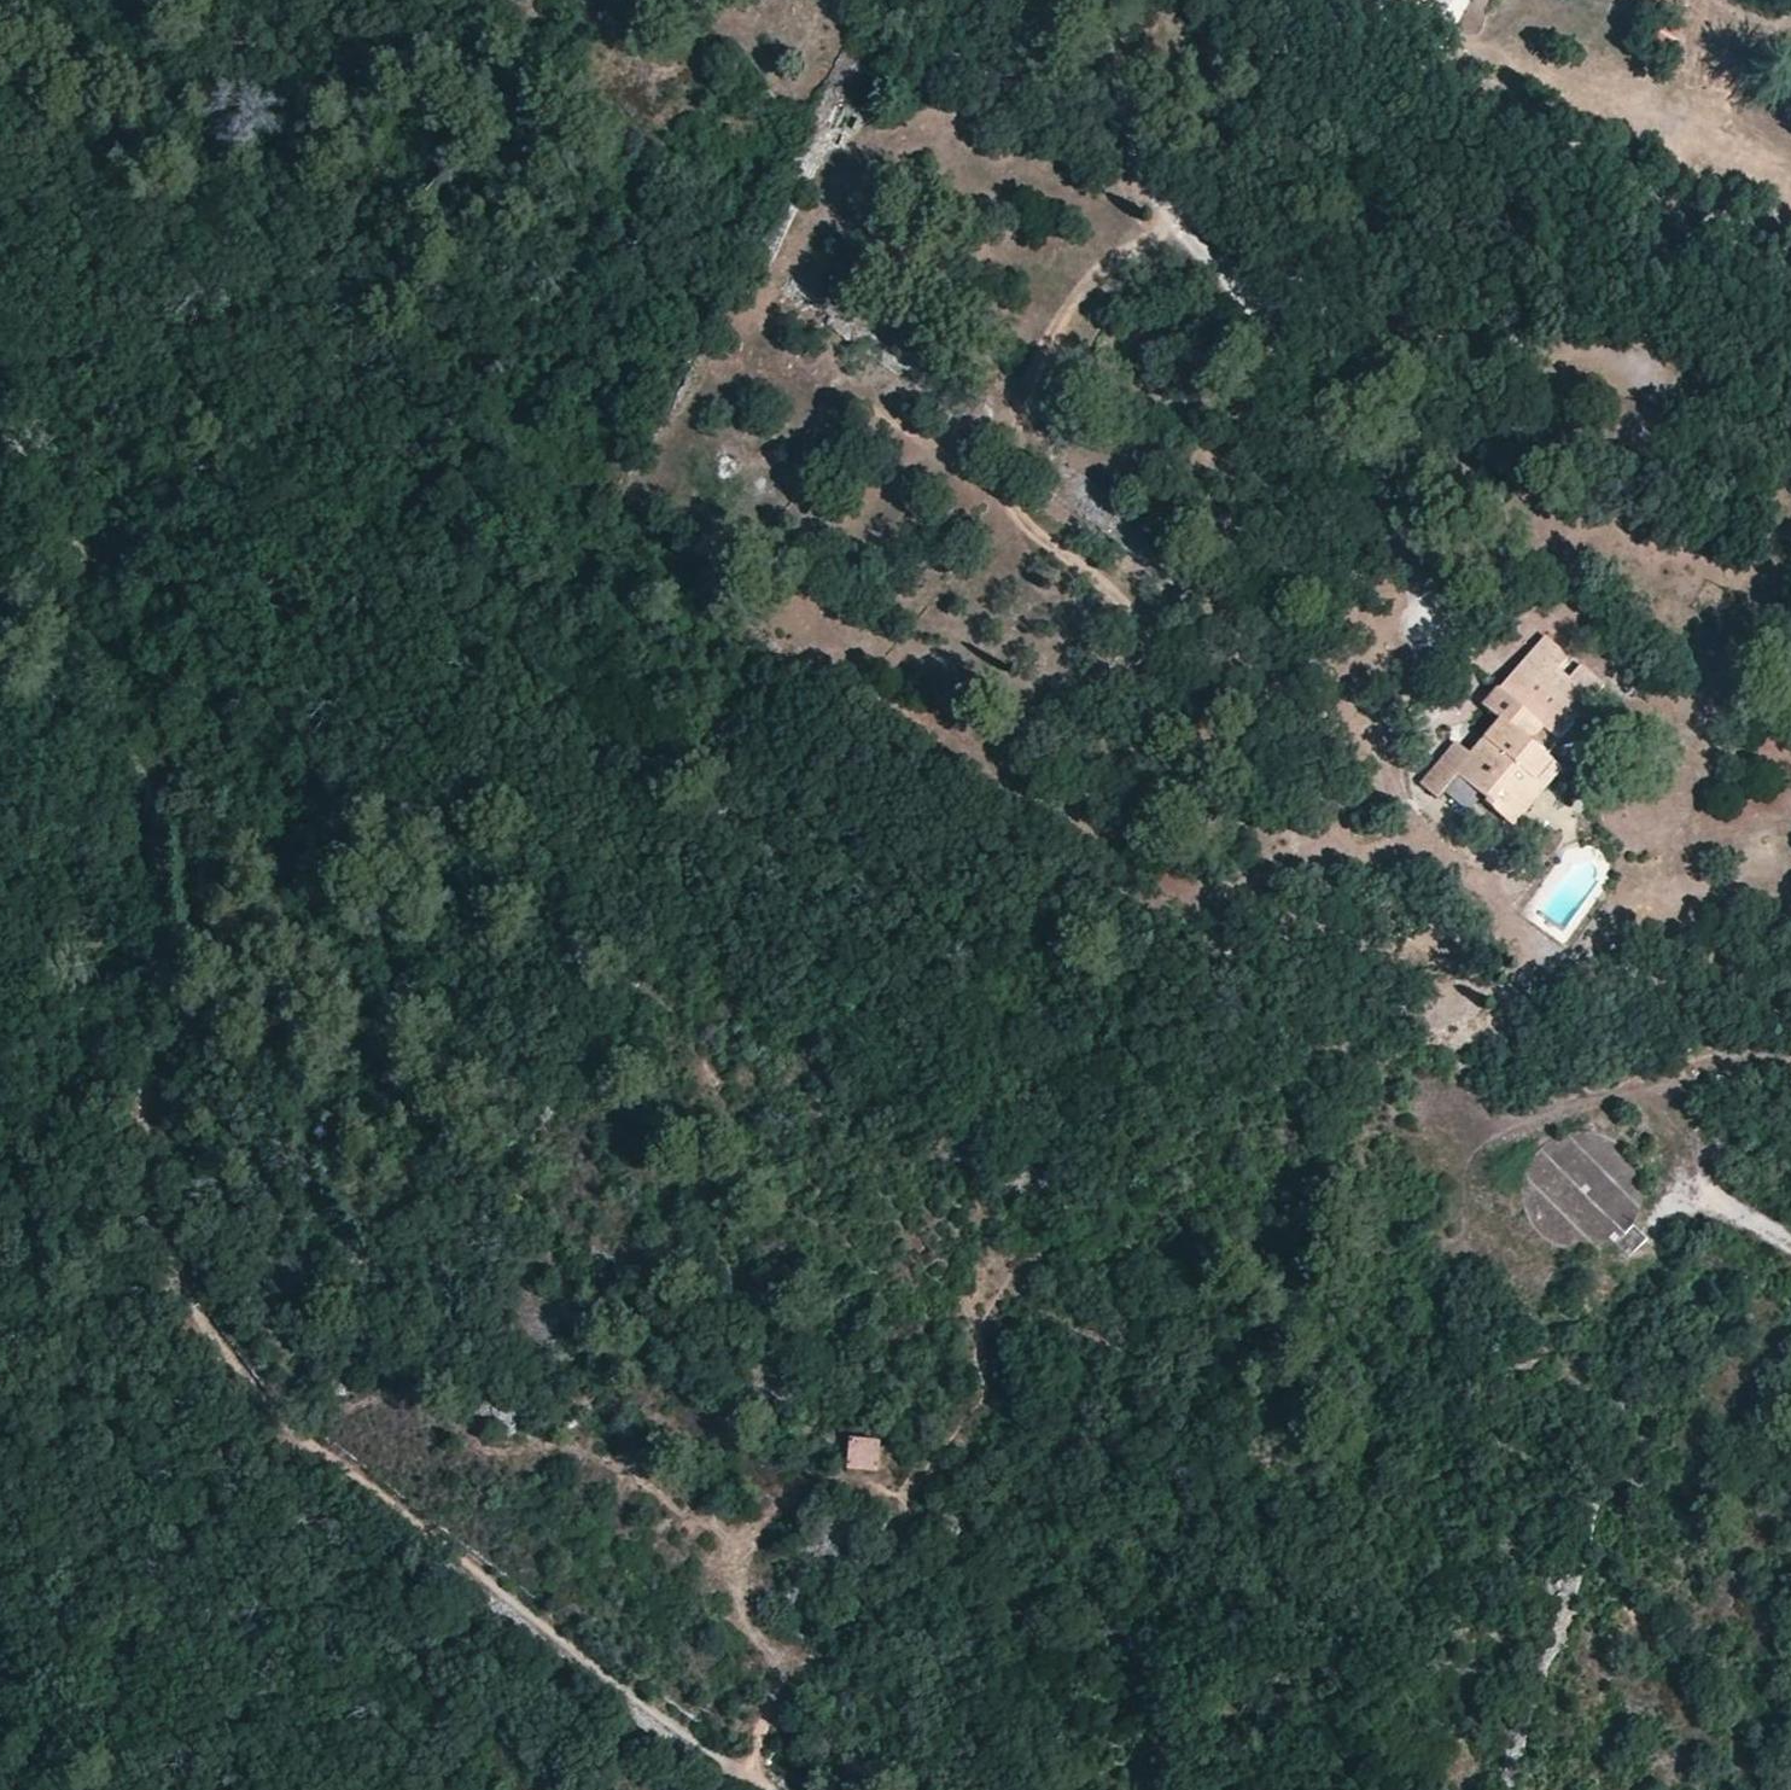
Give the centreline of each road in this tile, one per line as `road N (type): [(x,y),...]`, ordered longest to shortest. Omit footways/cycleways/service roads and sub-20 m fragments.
road 1 (track): [(0,403),(72,546),(154,808),(164,942),(162,1017),(145,1089),(147,1151),(161,1214),(200,1313),(264,1401),(770,1789)]
road 2 (track): [(1790,1245),(1692,1182),(1665,1085)]
road 3 (track): [(1665,1085),(1503,1135)]
road 4 (track): [(1790,1062),(1760,1056),(1665,1085)]

